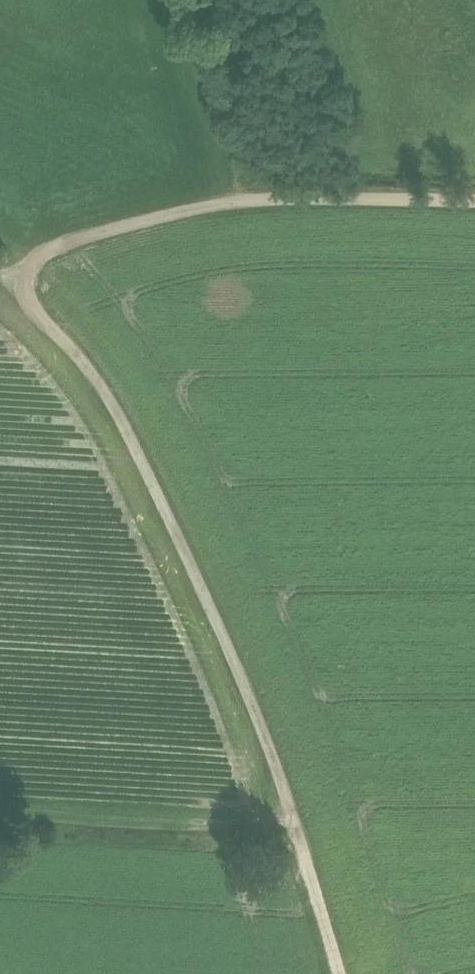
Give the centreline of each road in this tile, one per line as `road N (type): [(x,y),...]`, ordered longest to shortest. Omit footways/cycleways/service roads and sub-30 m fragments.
road 1 (track): [(295,827),(231,653),(126,431),(83,361),(0,277)]
road 2 (track): [(295,827),(0,818)]

